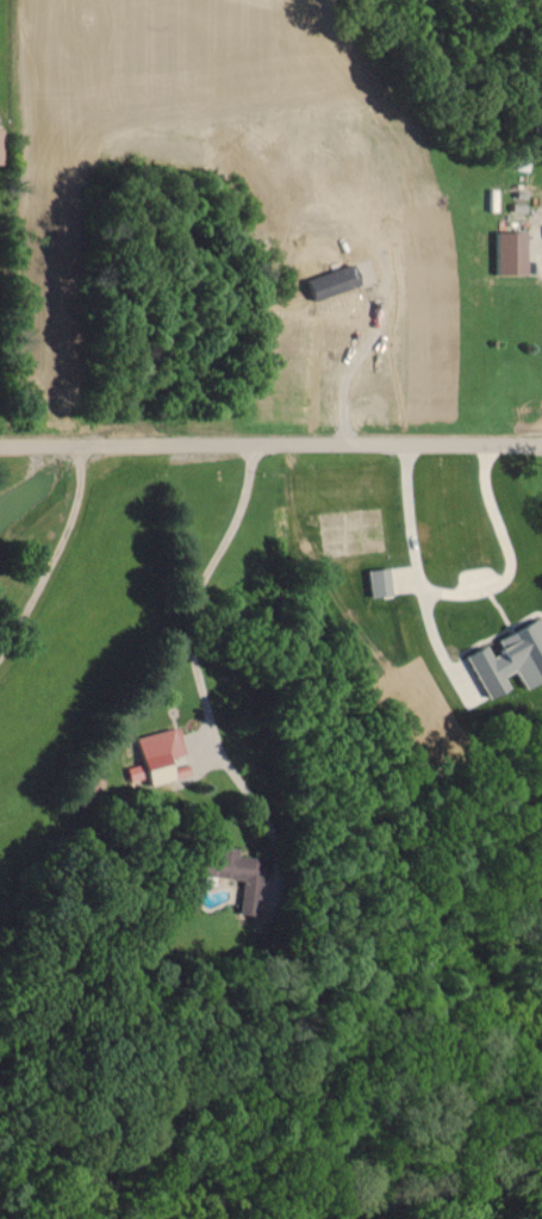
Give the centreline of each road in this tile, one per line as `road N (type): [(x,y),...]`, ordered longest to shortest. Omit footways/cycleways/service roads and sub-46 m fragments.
road 1 (residential): [(0,439),(541,437)]

